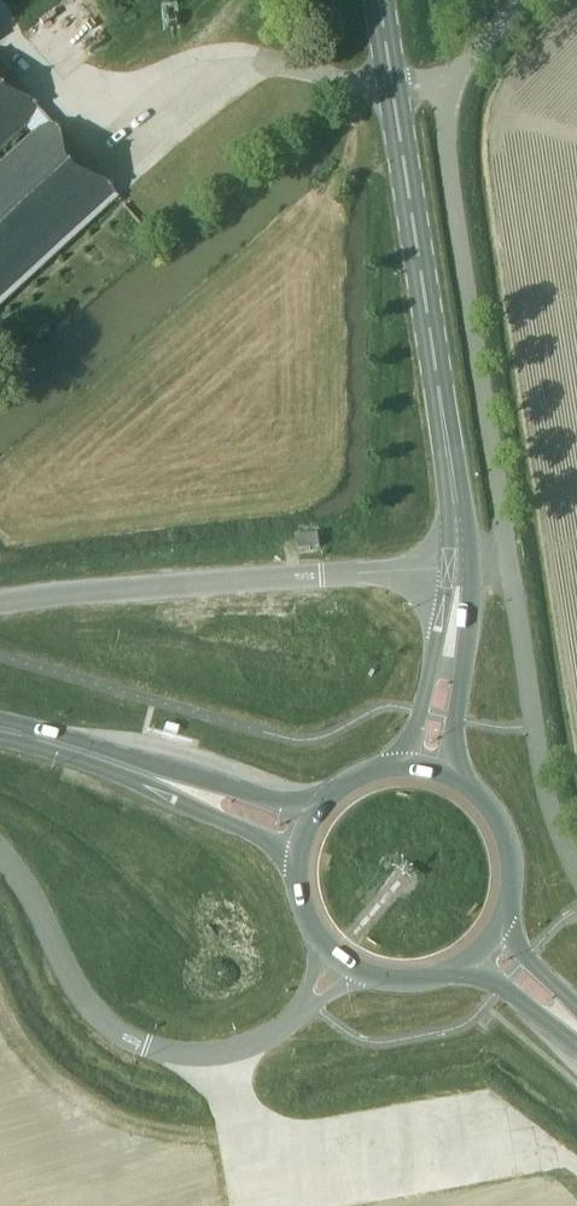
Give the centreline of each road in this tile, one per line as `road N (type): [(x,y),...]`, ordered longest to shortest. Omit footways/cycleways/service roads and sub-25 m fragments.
road 1 (unclassified): [(0,849),(89,1002),(123,1037),(147,1046),(222,1053),(262,1039),(306,1007),(340,957)]
road 2 (primary): [(459,565),(391,88)]
road 3 (unclassified): [(509,560),(445,173),(448,87)]
road 4 (unclassified): [(0,603),(459,565)]
road 5 (unclassified): [(576,875),(540,772),(509,560)]
road 6 (primary): [(305,834),(0,727)]
road 7 (primary): [(484,943),(503,912),(511,875),(505,838),(488,805),(459,781),(424,768)]
road 8 (primary): [(424,768),(449,667),(459,565)]
road 9 (primary): [(340,957),(375,974),(414,978),(452,967),(484,943)]
road 10 (primary): [(424,768),(387,767),(352,779),(324,803),(305,834)]
road 11 (primary): [(305,834),(302,901),(340,957)]
road 12 (primary): [(576,1026),(484,943)]

